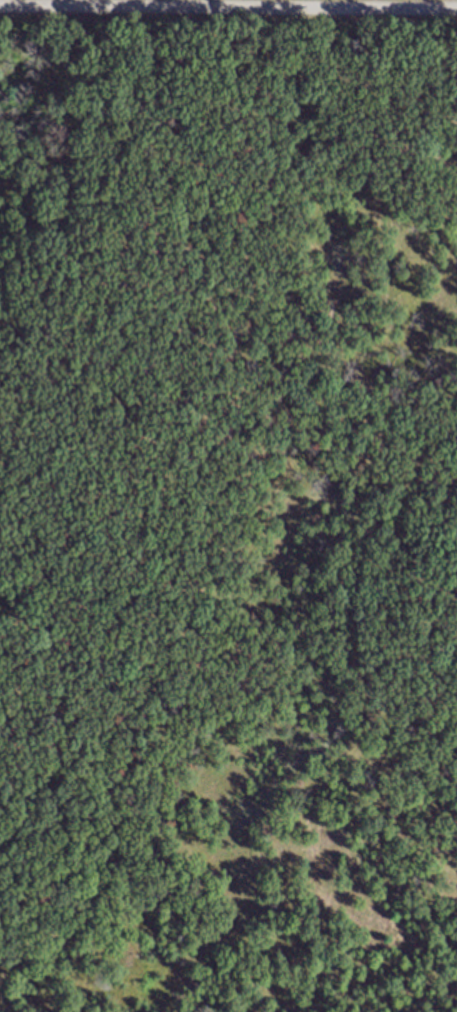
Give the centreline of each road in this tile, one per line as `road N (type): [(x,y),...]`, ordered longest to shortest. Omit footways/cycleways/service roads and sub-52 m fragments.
road 1 (residential): [(456,16),(0,7)]

